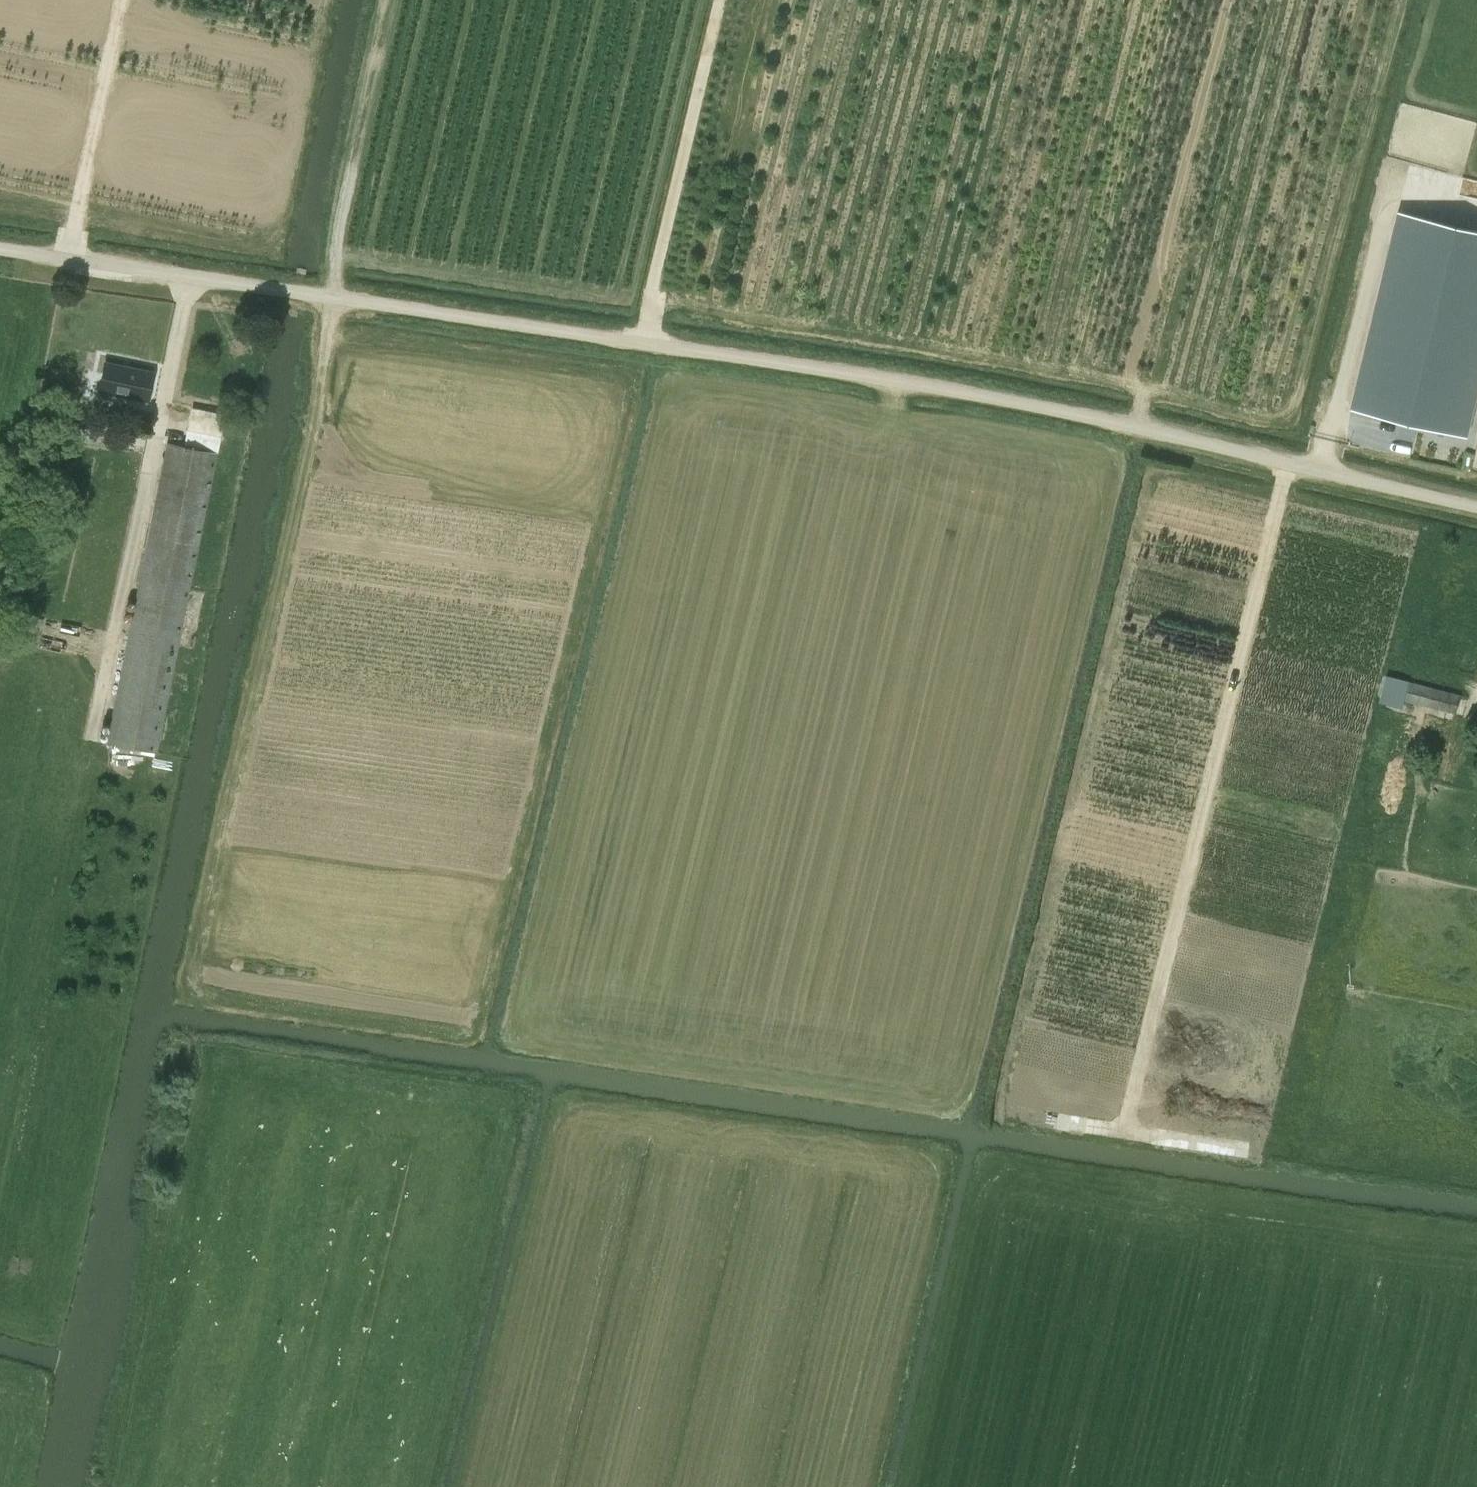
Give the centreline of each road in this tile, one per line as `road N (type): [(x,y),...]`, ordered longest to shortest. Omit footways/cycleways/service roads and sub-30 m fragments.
road 1 (unclassified): [(1476,509),(871,379),(0,254)]

